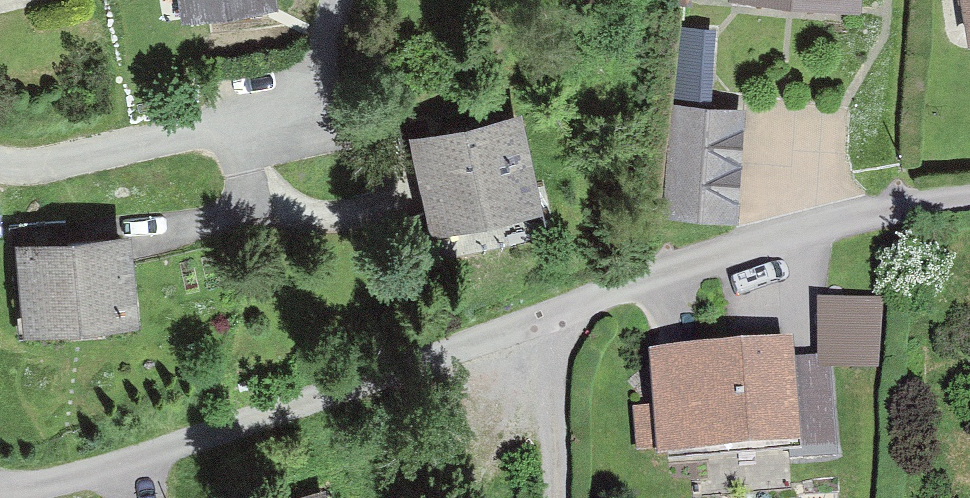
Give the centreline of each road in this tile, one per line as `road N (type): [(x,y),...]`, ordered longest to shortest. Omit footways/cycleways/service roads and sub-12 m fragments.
road 1 (residential): [(0,487),(188,441),(831,222),(969,198)]
road 2 (residential): [(0,143),(40,154),(103,146),(330,98)]

